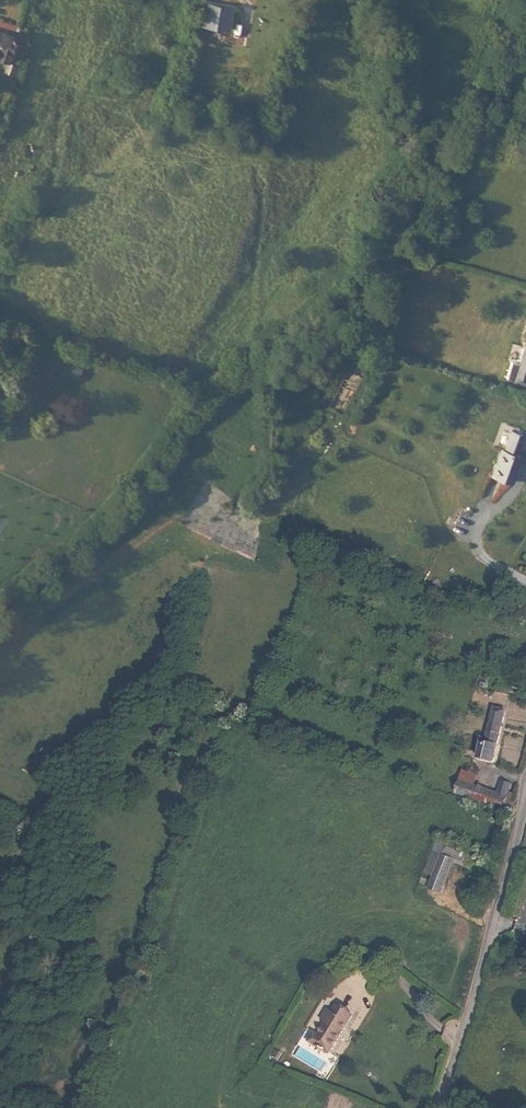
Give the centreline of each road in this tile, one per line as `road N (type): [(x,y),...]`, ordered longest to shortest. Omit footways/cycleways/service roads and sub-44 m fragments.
road 1 (track): [(0,607),(133,488),(211,388),(291,351),(313,353),(346,327),(430,203),(441,200),(525,27)]
road 2 (tertiary): [(434,1107),(478,989),(525,811)]

